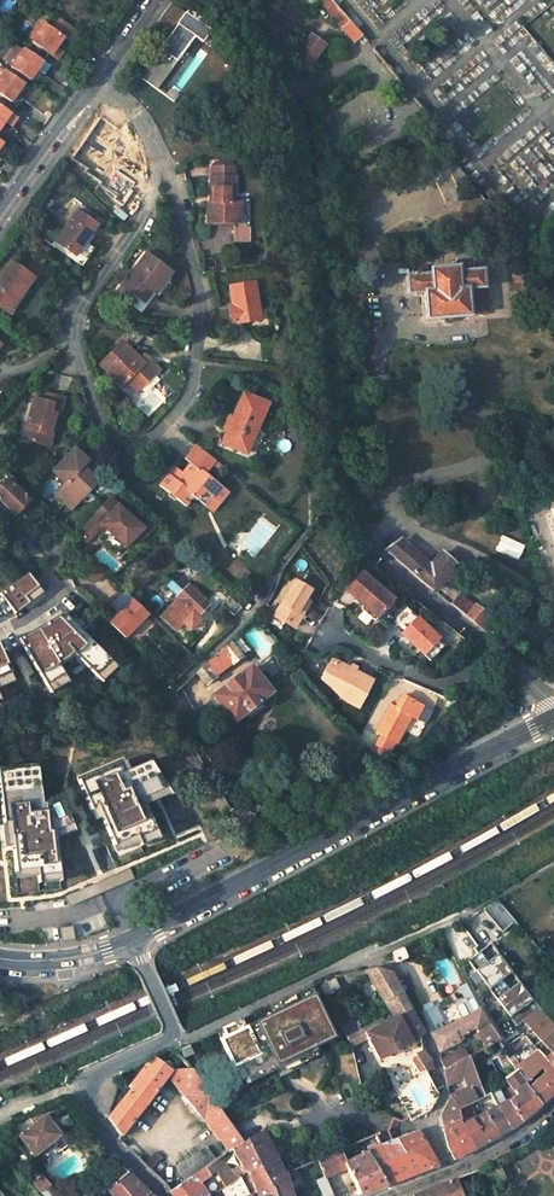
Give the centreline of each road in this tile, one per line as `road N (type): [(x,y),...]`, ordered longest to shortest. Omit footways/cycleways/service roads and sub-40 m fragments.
road 1 (residential): [(161,165),(145,212),(77,308),(71,330),(98,417),(119,440),(156,434),(190,388),(200,298),(170,173)]
road 2 (residential): [(135,940),(119,903),(238,844),(246,818),(171,695),(267,598),(282,562)]
road 3 (tertiary): [(553,721),(135,940)]
road 4 (residential): [(447,1169),(427,1122),(441,1095),(429,1040),(395,967),(349,961),(189,1036),(170,1037)]
road 5 (tertiary): [(170,1037),(106,1067),(95,1077),(90,1105),(108,1139),(162,1195)]
road 6 (unclassified): [(487,644),(387,562),(349,507)]
road 7 (residential): [(487,644),(459,677),(443,683),(327,631)]
road 8 (unclassified): [(0,214),(92,81)]
road 9 (tertiary): [(135,940),(62,961),(0,958)]
road 10 (tertiary): [(447,1169),(515,1140),(553,1107)]

